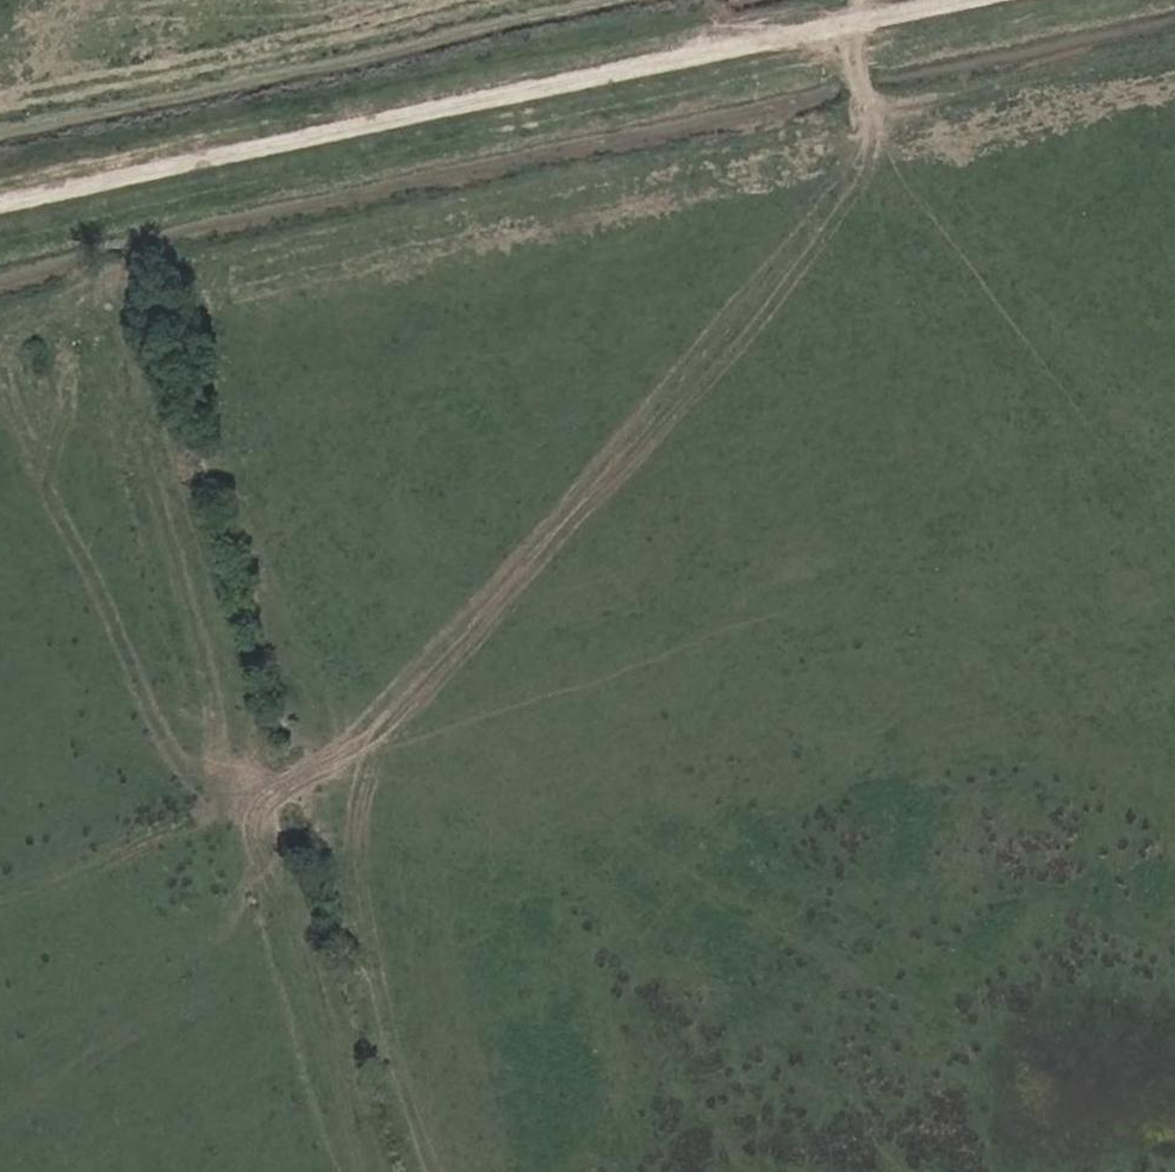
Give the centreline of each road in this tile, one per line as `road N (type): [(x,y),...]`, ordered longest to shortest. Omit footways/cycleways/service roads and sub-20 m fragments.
road 1 (track): [(0,212),(982,0)]

